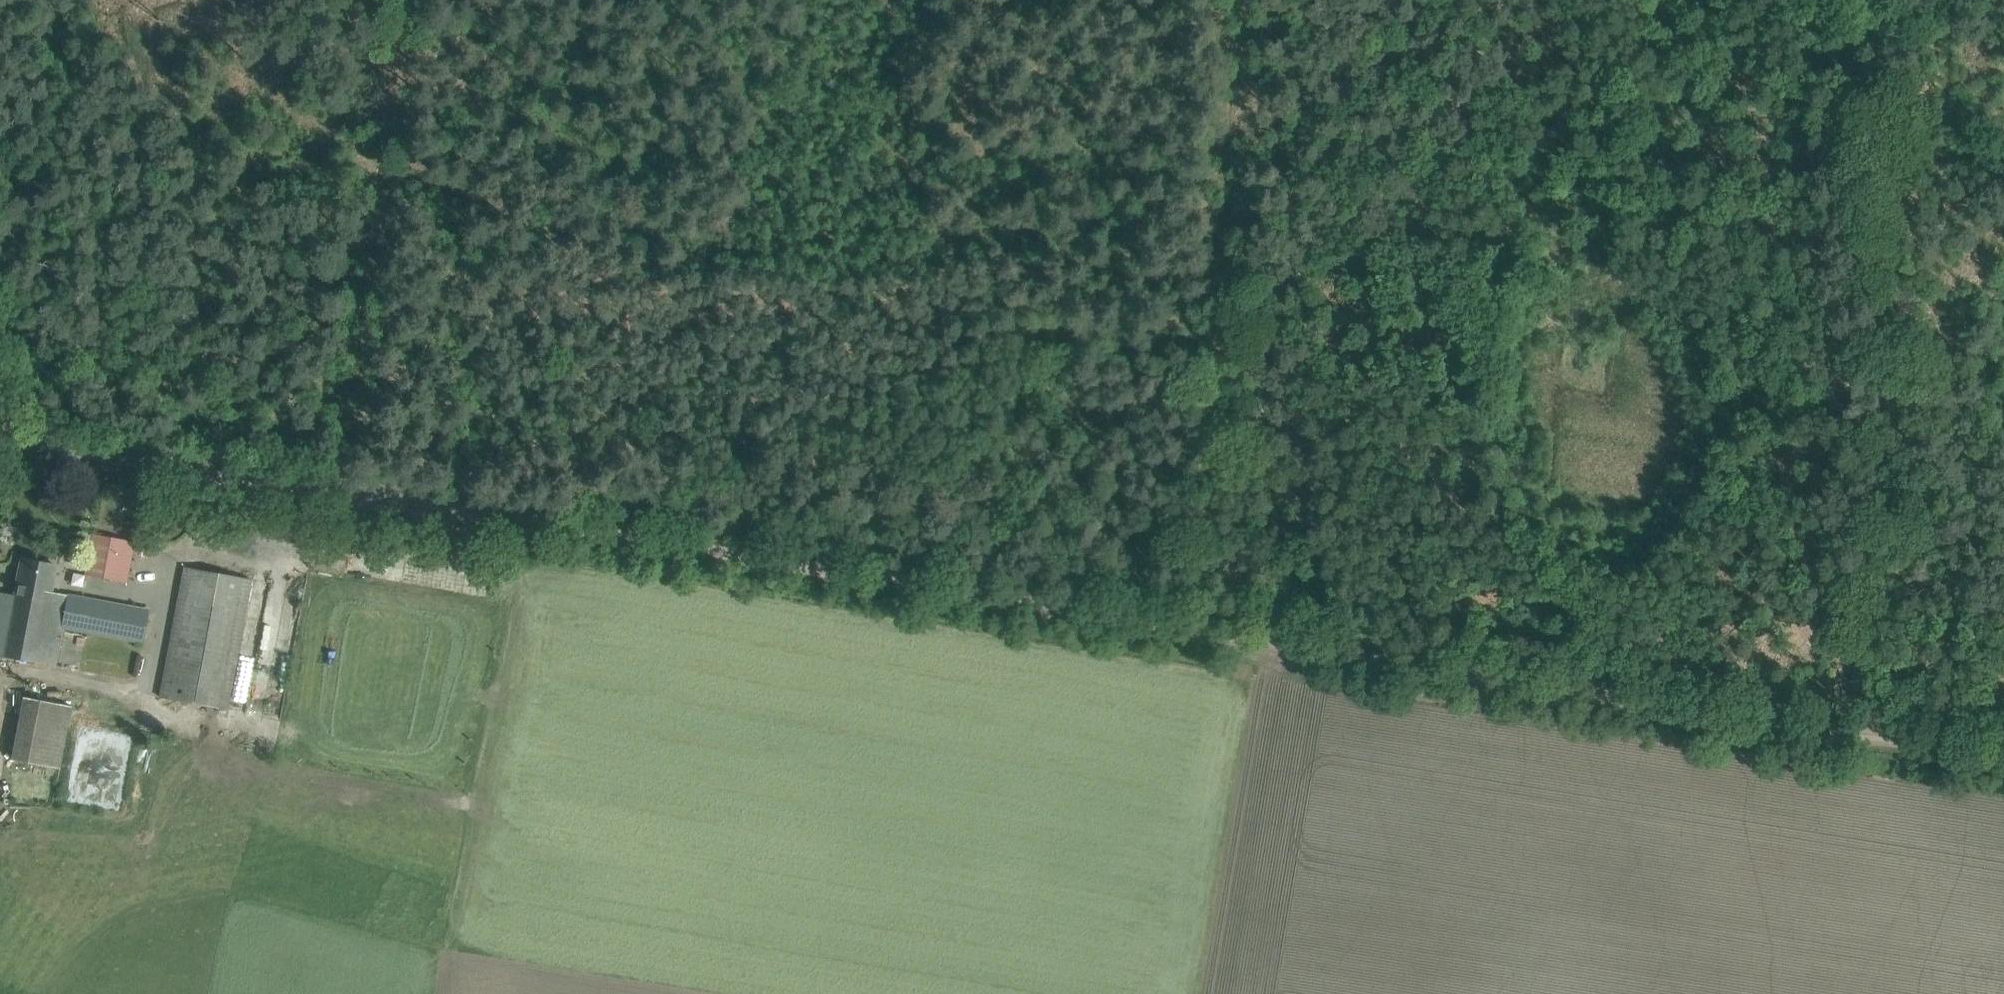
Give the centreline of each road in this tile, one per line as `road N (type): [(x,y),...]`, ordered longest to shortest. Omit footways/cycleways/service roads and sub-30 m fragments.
road 1 (track): [(251,479),(2003,767)]
road 2 (track): [(1841,742),(1911,524),(1893,0)]
road 3 (unclassified): [(251,479),(0,438)]

